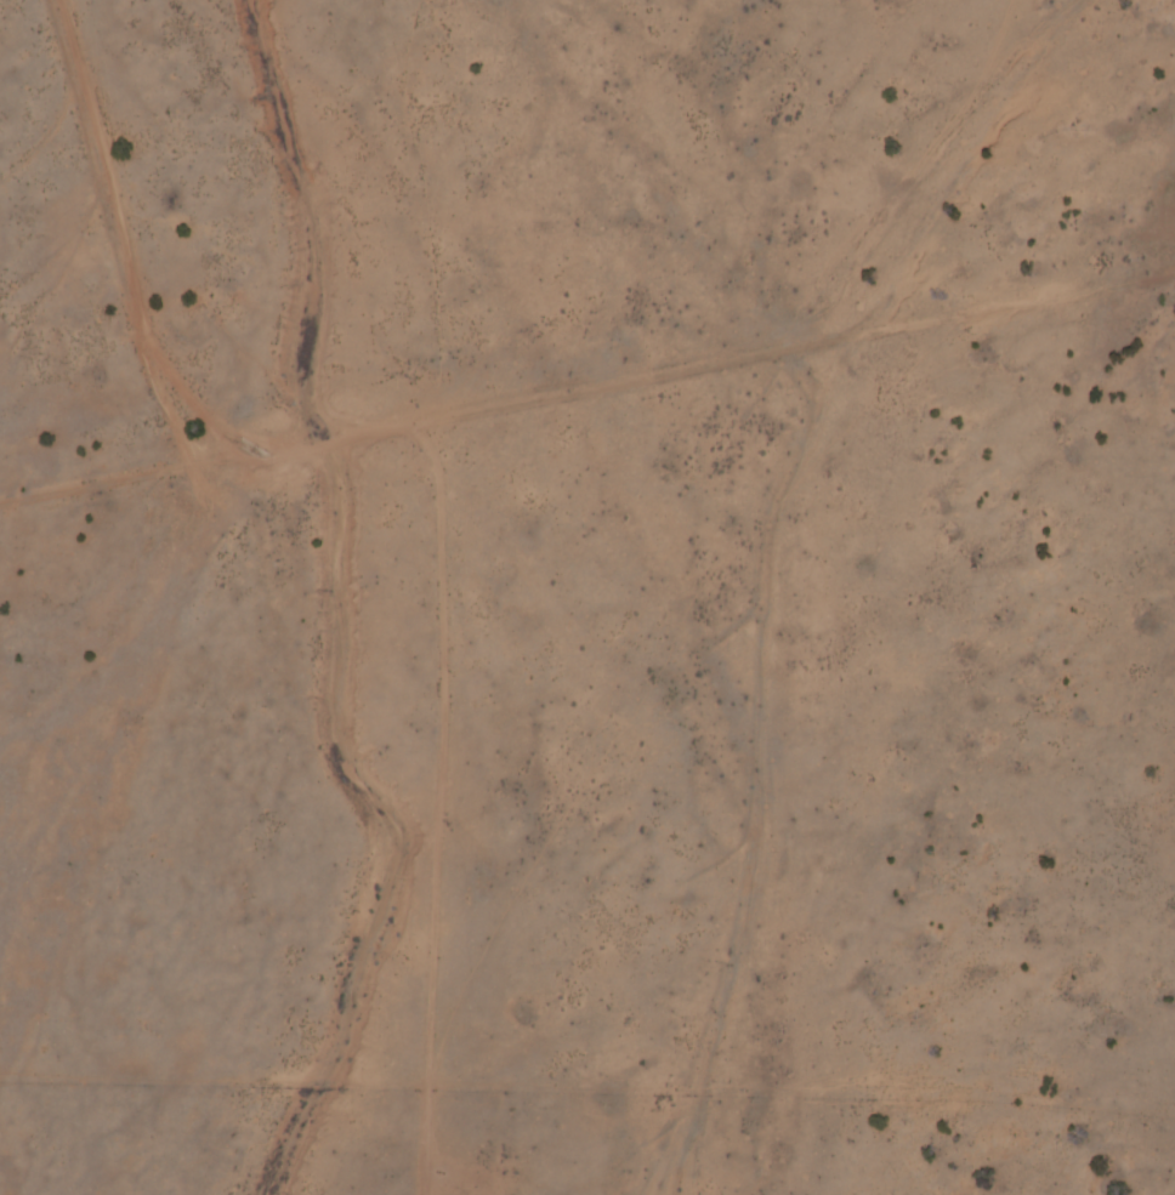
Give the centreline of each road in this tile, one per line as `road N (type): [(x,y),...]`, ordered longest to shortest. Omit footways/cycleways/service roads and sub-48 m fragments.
road 1 (track): [(1126,0),(1054,90),(889,394),(845,610),(700,1048),(686,1194)]

